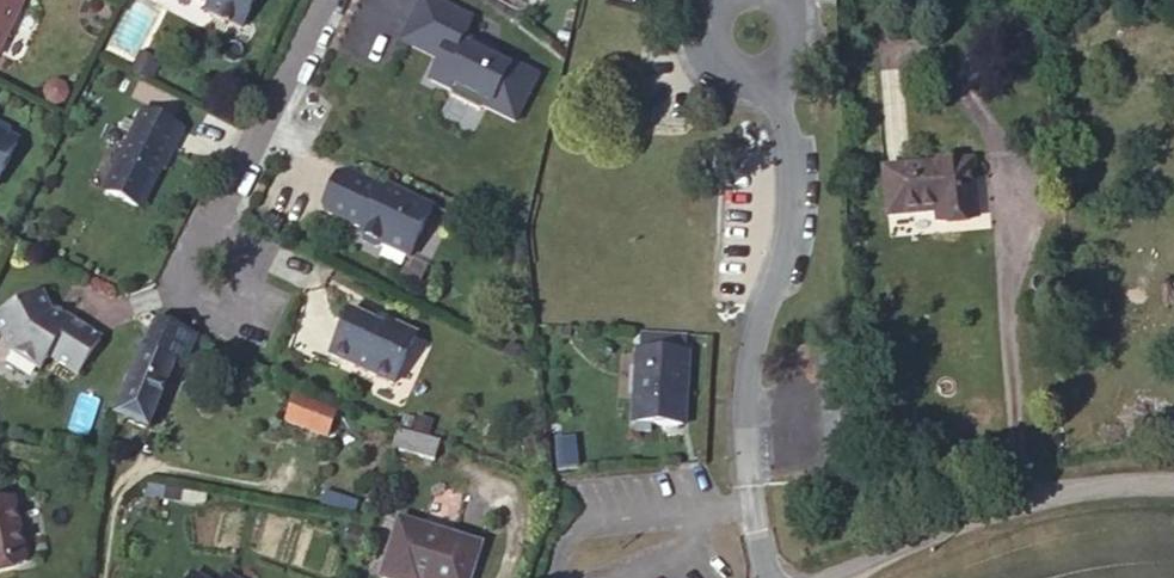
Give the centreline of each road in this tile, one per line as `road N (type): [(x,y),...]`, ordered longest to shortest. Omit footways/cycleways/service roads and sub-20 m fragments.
road 1 (residential): [(832,577),(1011,496),(1145,475),(1173,478)]
road 2 (residential): [(207,272),(323,0)]

